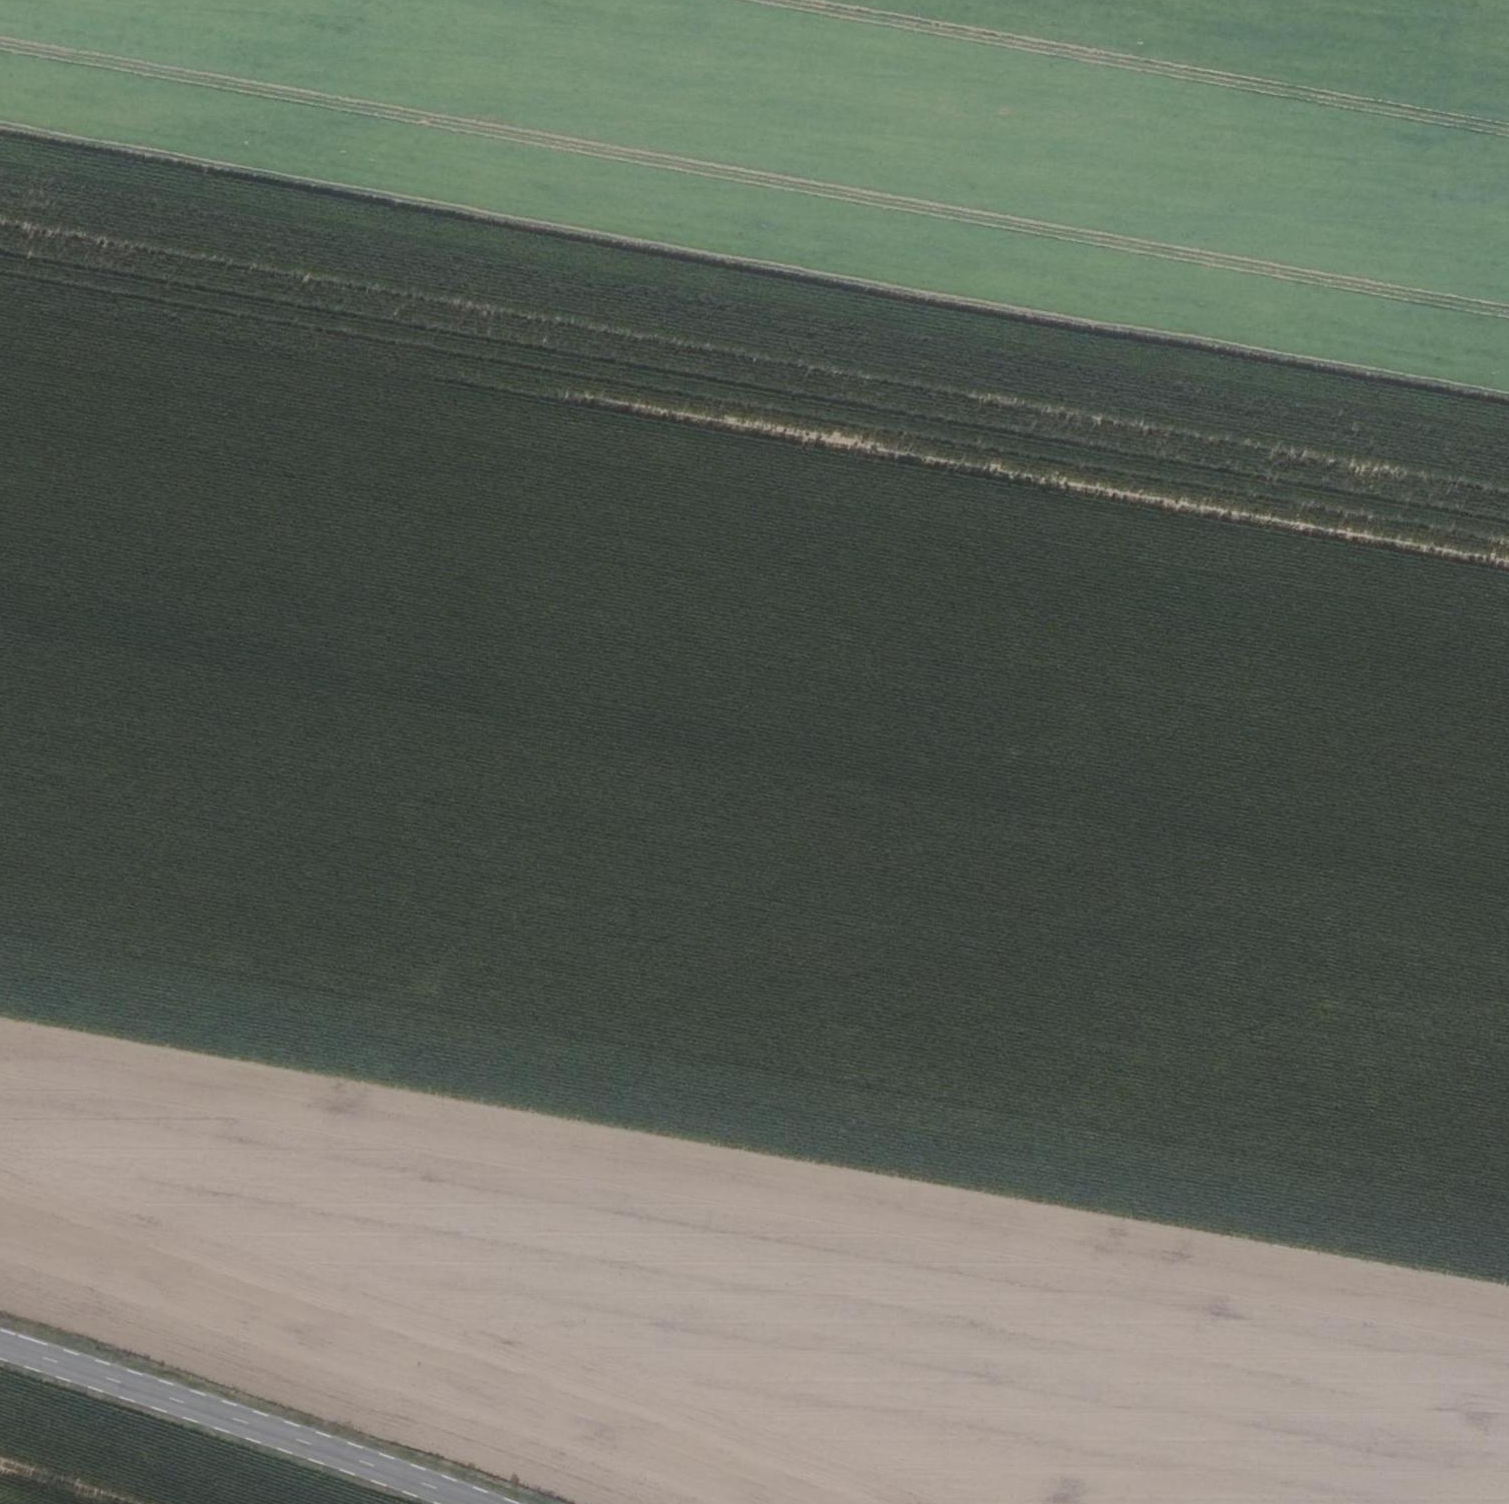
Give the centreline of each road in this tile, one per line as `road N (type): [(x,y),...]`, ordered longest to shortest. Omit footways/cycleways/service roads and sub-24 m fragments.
road 1 (tertiary): [(0,1345),(482,1503)]

